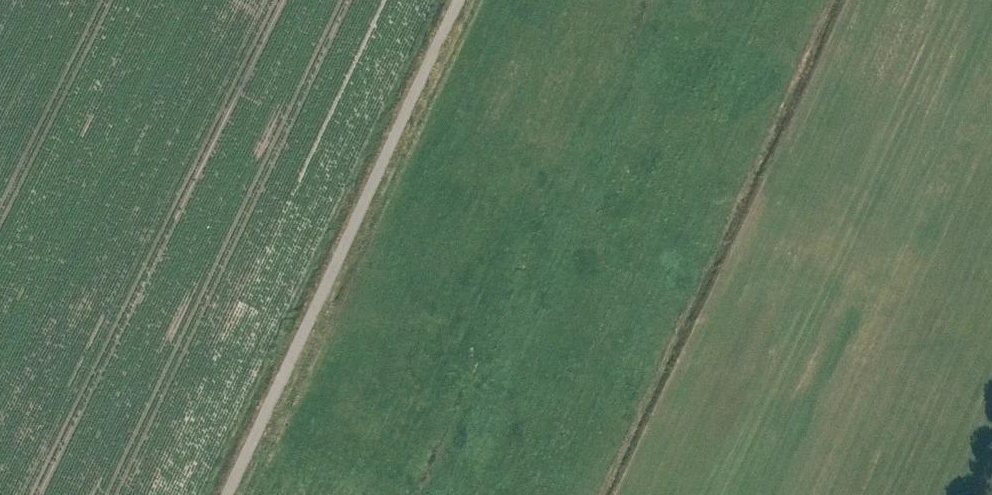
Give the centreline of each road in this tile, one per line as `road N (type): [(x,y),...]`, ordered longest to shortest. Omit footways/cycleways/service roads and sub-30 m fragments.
road 1 (unclassified): [(225,494),(459,0)]

